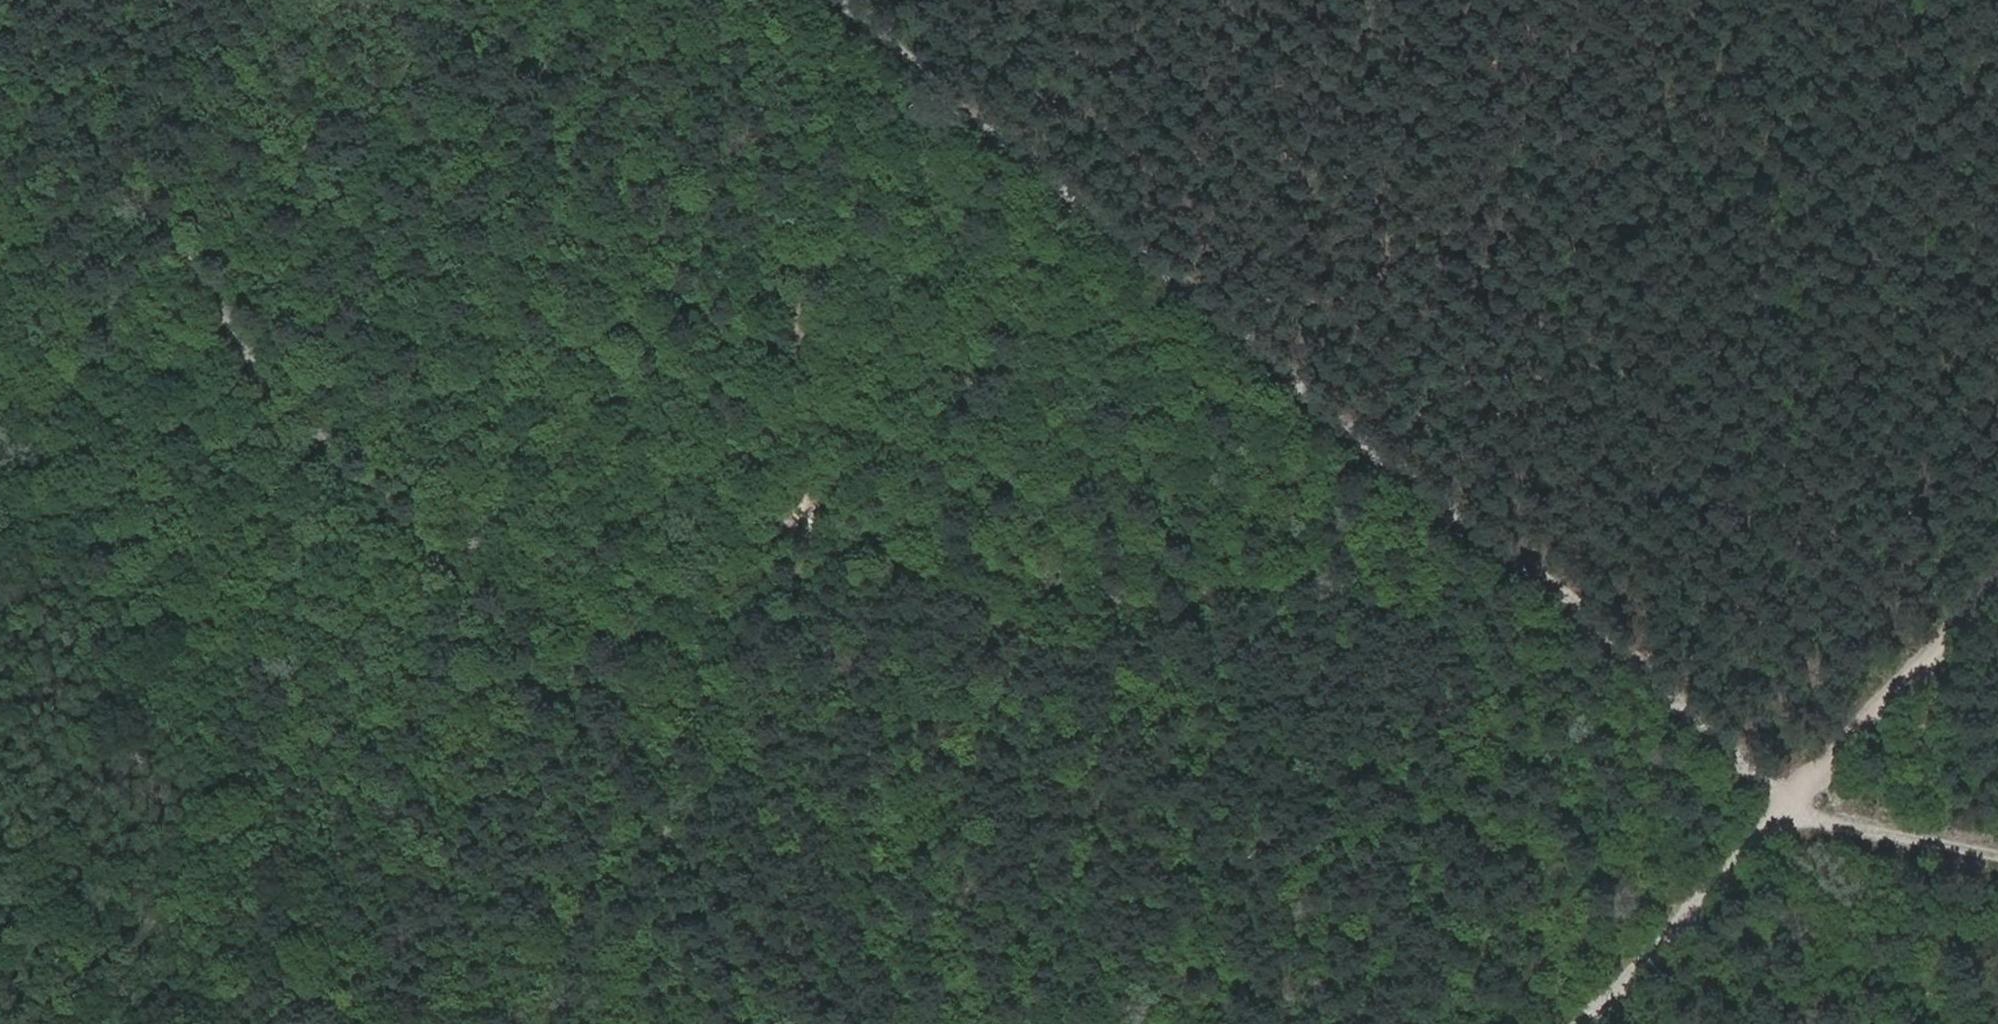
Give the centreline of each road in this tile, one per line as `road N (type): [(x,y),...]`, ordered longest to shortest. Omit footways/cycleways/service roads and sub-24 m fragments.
road 1 (track): [(842,0),(1798,813),(1997,845)]
road 2 (track): [(1997,593),(1594,1023)]

